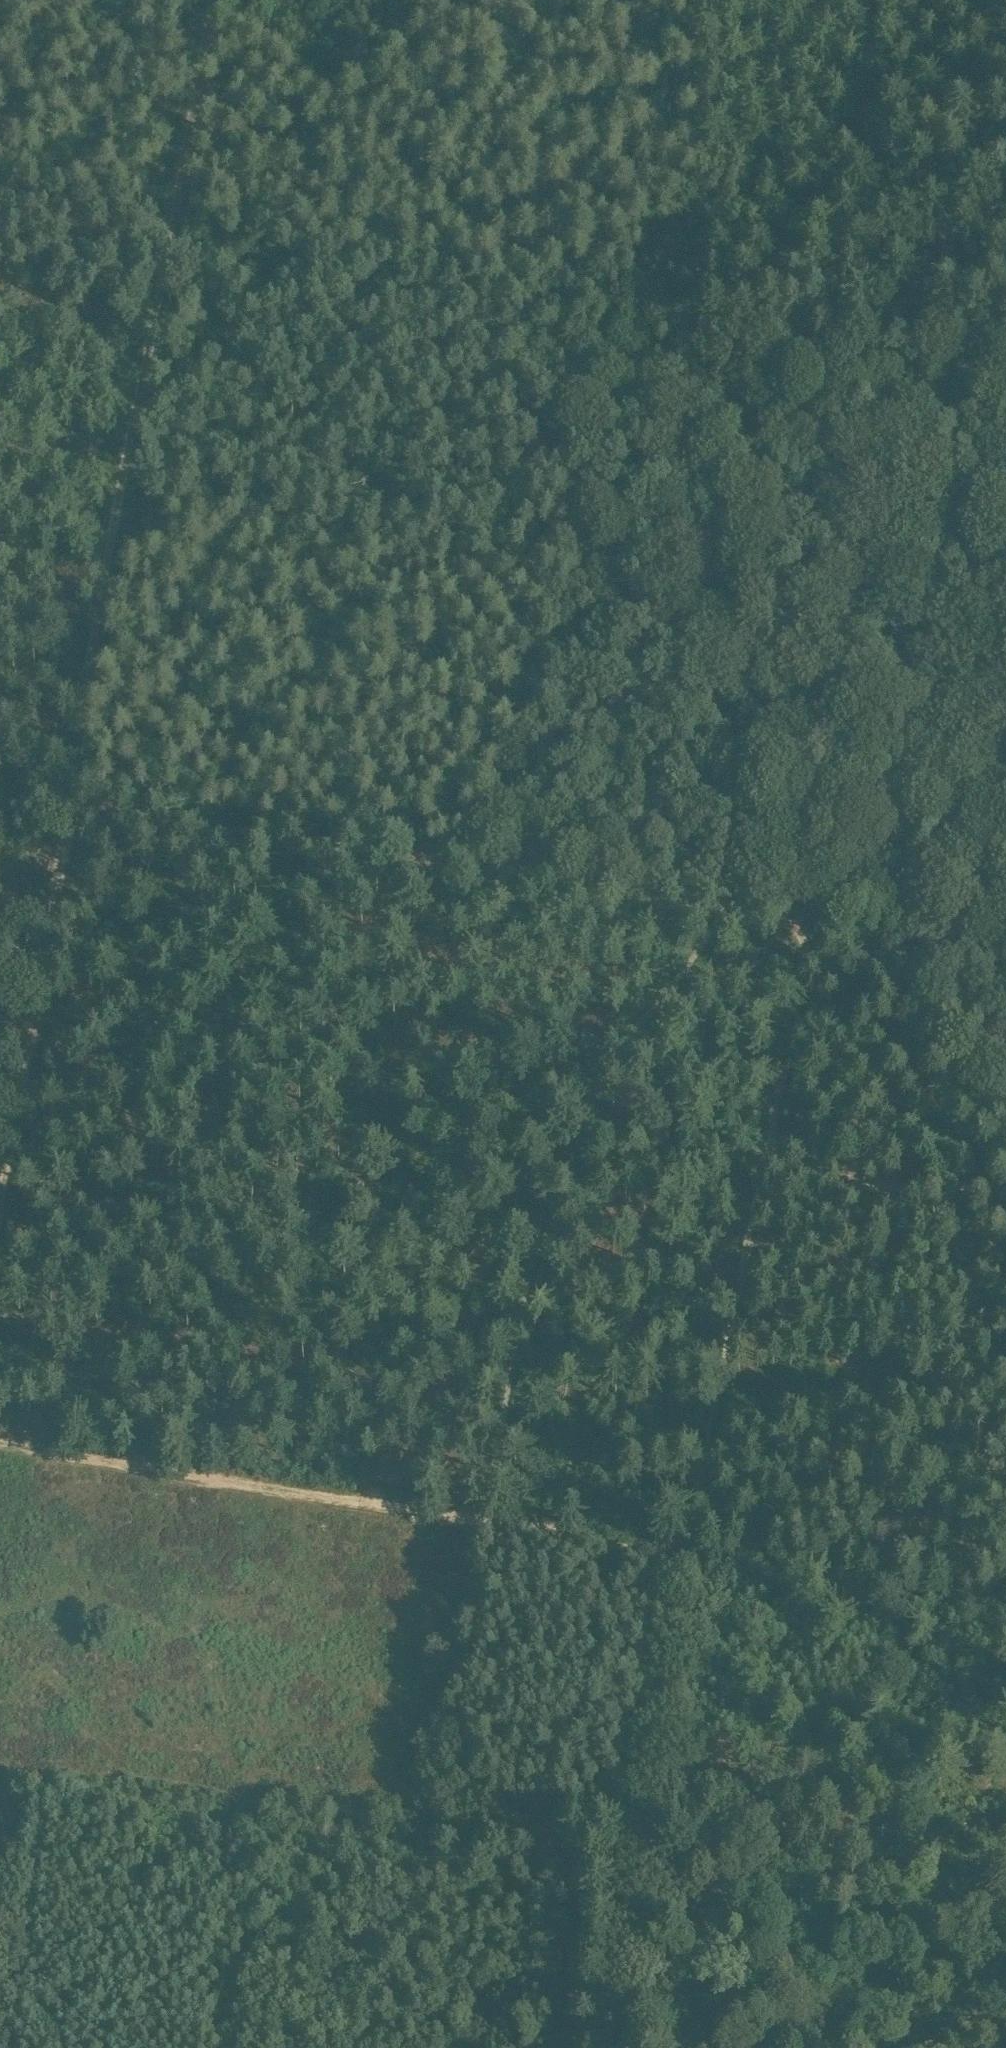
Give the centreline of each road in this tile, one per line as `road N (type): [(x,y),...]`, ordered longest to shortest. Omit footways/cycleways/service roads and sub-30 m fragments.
road 1 (track): [(0,1177),(213,0)]
road 2 (track): [(992,0),(770,1161)]
road 3 (track): [(0,779),(812,924)]
road 4 (track): [(692,1564),(0,1444)]
road 5 (track): [(692,1564),(596,2047)]
road 6 (track): [(770,1161),(722,1354),(692,1564)]
road 7 (track): [(1005,1175),(880,1183),(770,1161)]

